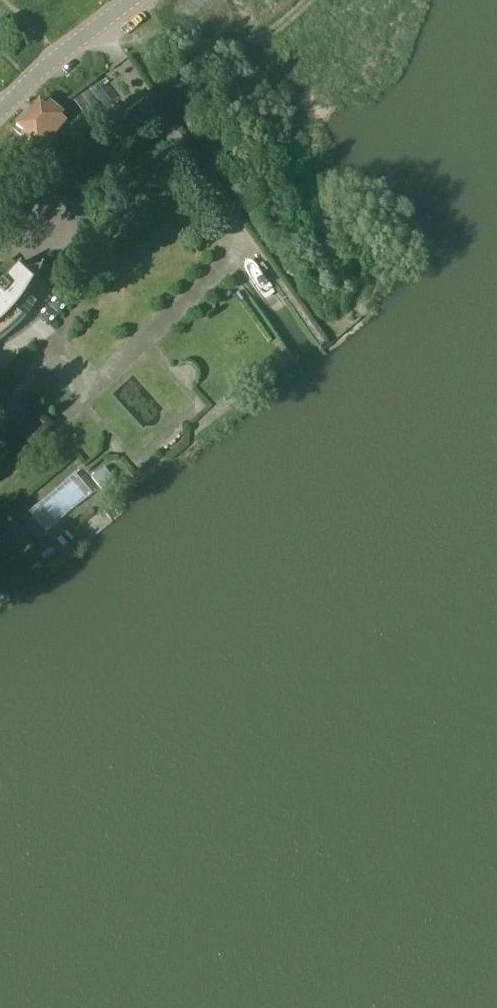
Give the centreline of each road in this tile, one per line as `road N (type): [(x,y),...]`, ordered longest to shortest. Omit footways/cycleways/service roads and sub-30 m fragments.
road 1 (tertiary): [(0,114),(133,0)]

